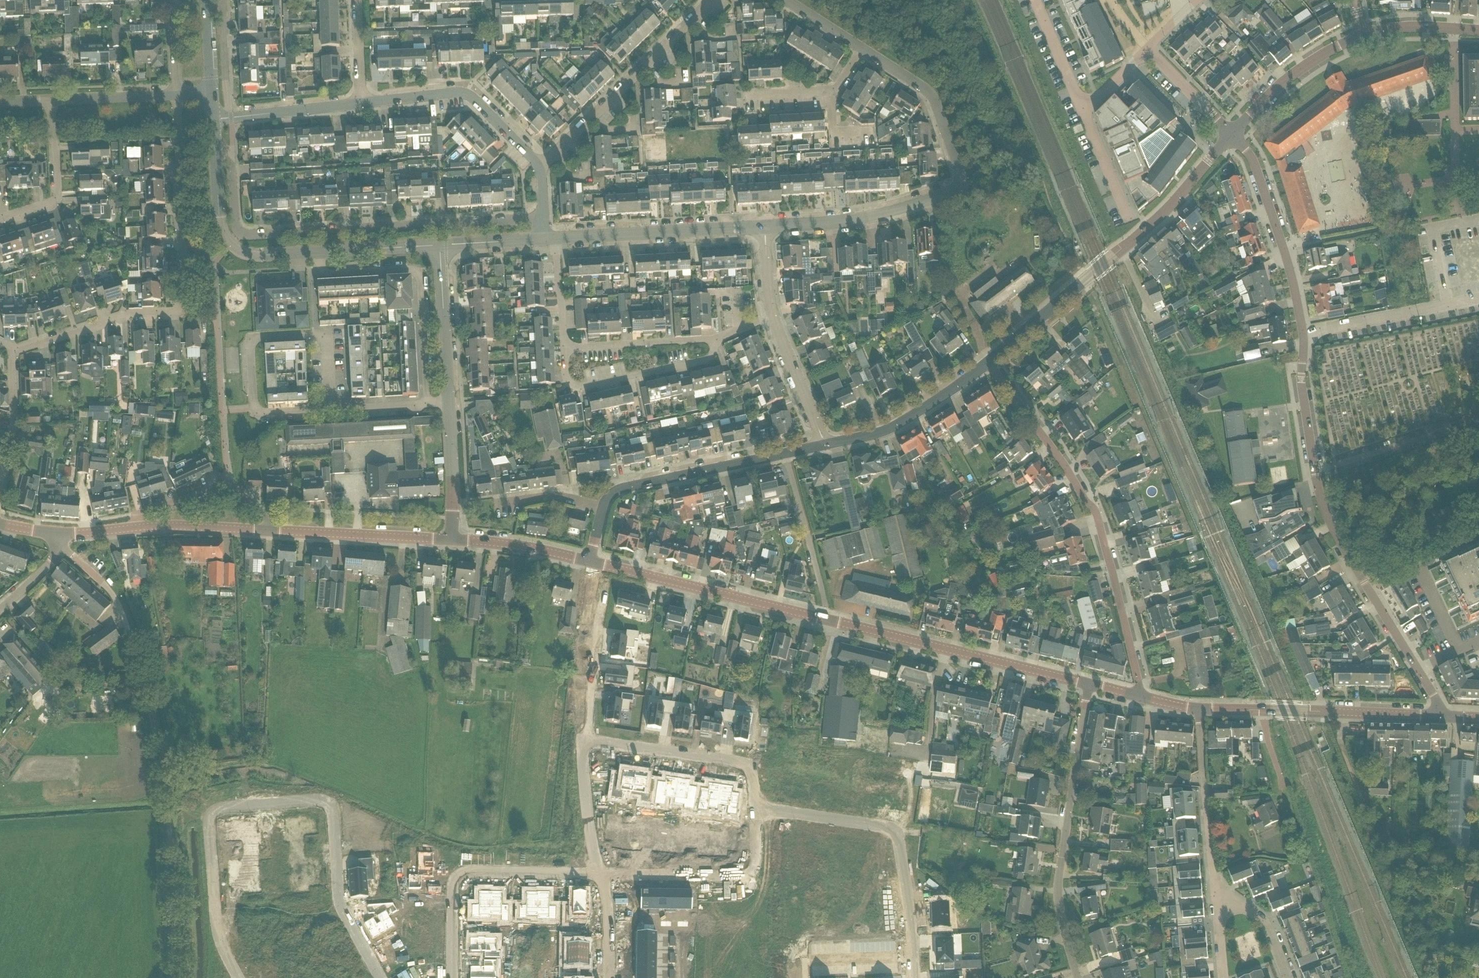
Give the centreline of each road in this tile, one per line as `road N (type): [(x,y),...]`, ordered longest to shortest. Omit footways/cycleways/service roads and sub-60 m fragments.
road 1 (residential): [(1418,671),(1324,507),(1291,276),(1252,155),(1233,135)]
road 2 (tertiary): [(1089,685),(590,562)]
road 3 (residential): [(239,977),(215,917),(209,807),(328,810),(338,908),(378,977)]
road 4 (residential): [(12,353),(127,314),(183,306),(178,94)]
road 5 (residential): [(764,226),(880,215),(961,184),(932,101),(862,49)]
road 6 (residential): [(1137,696),(1095,511),(988,362)]
road 7 (residential): [(599,876),(584,740),(750,765),(749,812)]
road 8 (residential): [(988,362),(1171,206),(1233,135)]
road 9 (residential): [(1089,685),(1058,876),(1079,977)]
road 10 (residential): [(914,977),(895,830),(749,812)]
road 11 (track): [(143,685),(168,817),(173,977)]
road 12 (residential): [(428,407),(420,272),(321,277),(320,253)]
road 13 (residential): [(539,169),(711,0)]
road 14 (residential): [(602,508),(625,488),(826,446)]
road 15 (residential): [(330,411),(255,415),(250,340),(325,337)]
road 16 (residential): [(539,169),(463,93),(361,103)]
road 17 (residential): [(555,240),(764,226)]
road 18 (residential): [(564,348),(568,380),(581,387),(708,359),(714,341)]
road 19 (residential): [(826,446),(898,424),(988,362)]
road 20 (tertiary): [(450,540),(268,530)]
road 21 (residential): [(136,528),(138,513),(228,483),(268,520),(268,530)]
road 22 (tertiary): [(1437,717),(1263,711)]
road 23 (residential): [(1233,135),(1283,81),(1365,34)]
road 24 (residential): [(61,548),(117,601),(143,685)]
road 25 (residential): [(1212,868),(1198,708)]
road 26 (tertiary): [(449,405),(441,246)]
road 27 (residential): [(0,218),(58,193),(51,101)]
road 28 (residential): [(753,874),(599,876)]
road 29 (residential): [(564,348),(714,341)]
road 30 (residential): [(214,120),(361,103)]
road 31 (residential): [(599,876),(456,875)]
road 32 (residential): [(0,493),(16,418),(12,353)]
road 33 (tertiary): [(590,562),(450,540)]
road 34 (residential): [(826,446),(772,316)]
road 35 (tertiary): [(450,540),(449,405)]
road 36 (tertiary): [(268,530),(136,528)]
road 37 (residential): [(51,101),(178,94)]
road 38 (tertiary): [(230,245),(219,216),(214,120)]
road 39 (residential): [(1036,0),(1083,113)]
road 40 (tertiary): [(320,253),(441,246)]
road 41 (residential): [(1147,50),(1233,135)]

